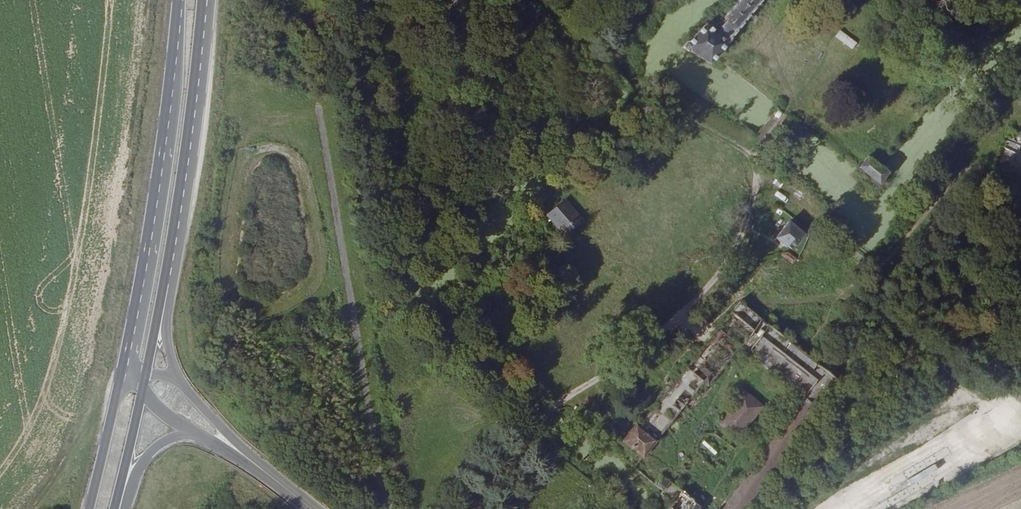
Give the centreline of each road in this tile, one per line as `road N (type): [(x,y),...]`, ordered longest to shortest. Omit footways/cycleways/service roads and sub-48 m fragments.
road 1 (primary): [(178,0),(168,129),(125,378)]
road 2 (track): [(758,181),(743,148),(646,95),(624,73),(606,20)]
road 3 (primary): [(183,192),(207,0)]
road 4 (tertiary): [(177,375),(167,327),(183,192)]
road 5 (primary): [(147,373),(183,192)]
road 6 (primary): [(125,378),(88,508)]

